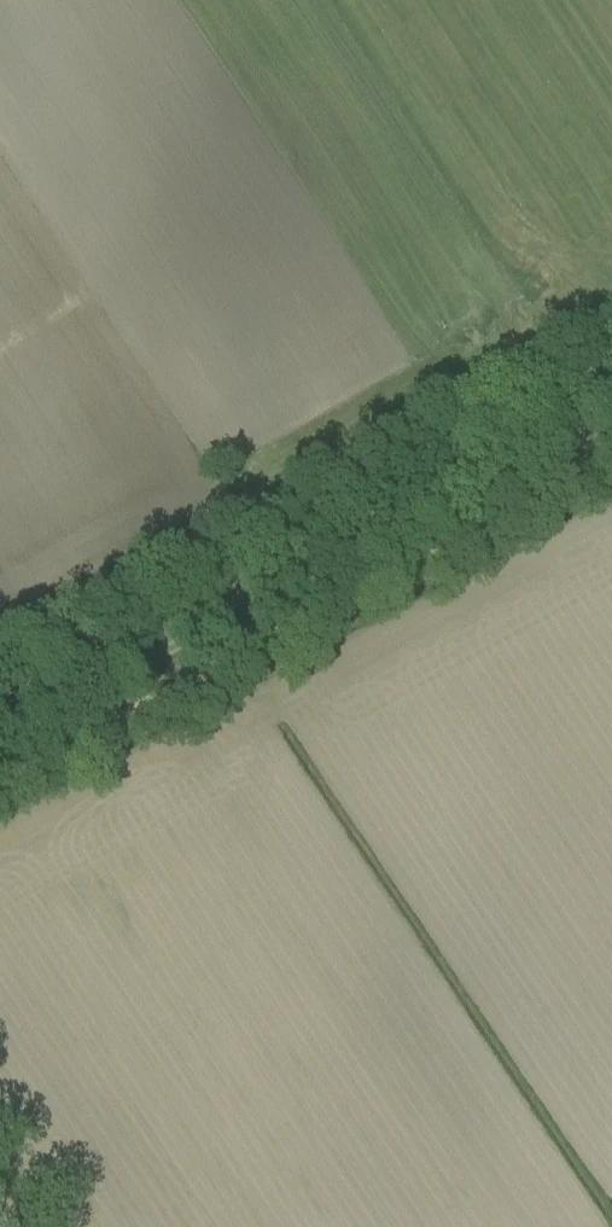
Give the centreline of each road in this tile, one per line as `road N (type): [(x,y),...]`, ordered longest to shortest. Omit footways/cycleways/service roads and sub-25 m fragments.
road 1 (track): [(0,782),(611,453)]
road 2 (unclassified): [(0,690),(611,364)]

